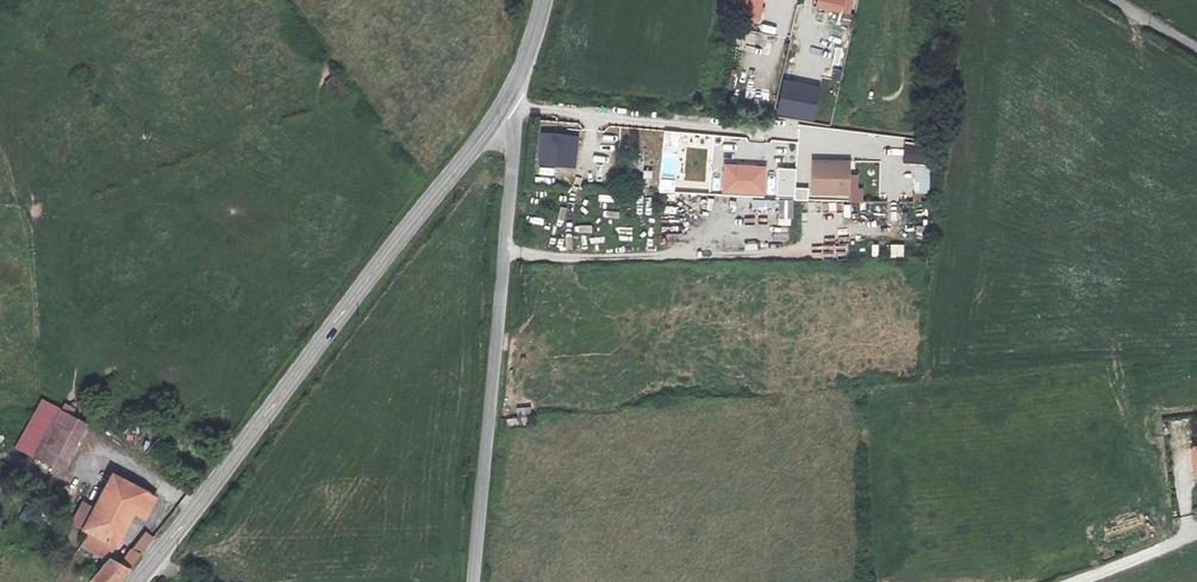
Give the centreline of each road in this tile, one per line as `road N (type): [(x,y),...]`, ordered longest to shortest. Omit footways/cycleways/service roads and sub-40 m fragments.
road 1 (tertiary): [(505,106),(134,581)]
road 2 (unclassified): [(505,106),(515,116),(514,159),(474,581)]
road 3 (unclassified): [(1196,535),(1072,581)]

